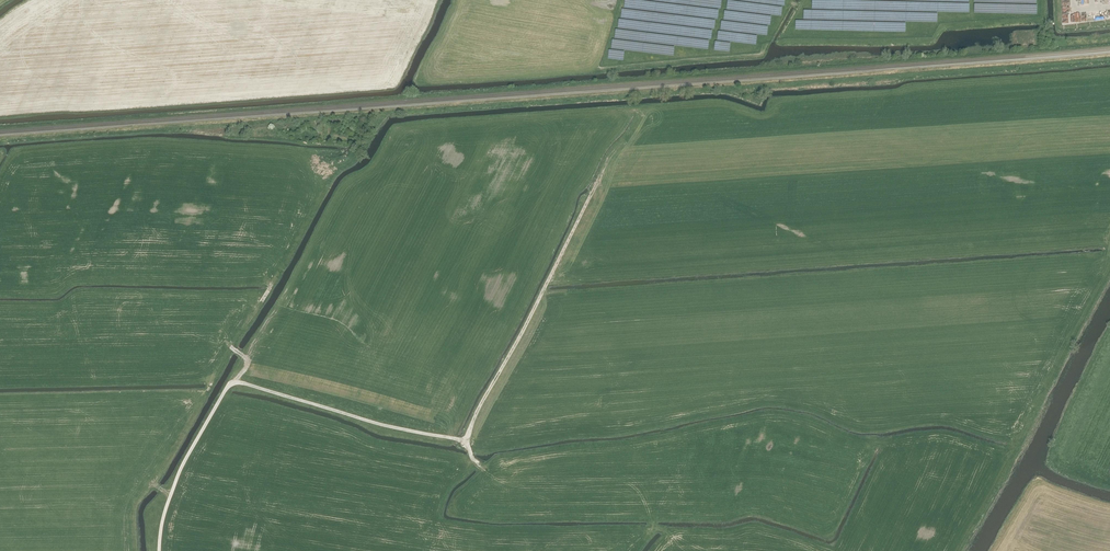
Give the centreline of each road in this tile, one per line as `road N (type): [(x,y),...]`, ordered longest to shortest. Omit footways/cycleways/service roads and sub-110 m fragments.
road 1 (track): [(1109,240),(550,277)]
road 2 (track): [(487,470),(465,441),(234,383),(182,465),(159,550)]
road 3 (track): [(598,179),(465,441)]

